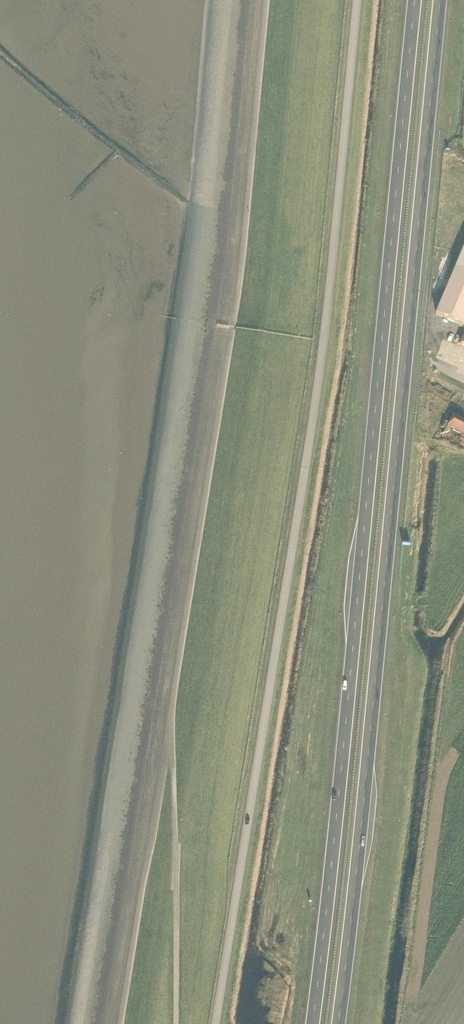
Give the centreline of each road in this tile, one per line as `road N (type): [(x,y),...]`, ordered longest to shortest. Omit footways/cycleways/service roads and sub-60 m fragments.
road 1 (unclassified): [(212,1023),(320,349),(354,0)]
road 2 (trunk): [(336,1023),(444,0)]
road 3 (trunk): [(415,0),(310,1023)]

